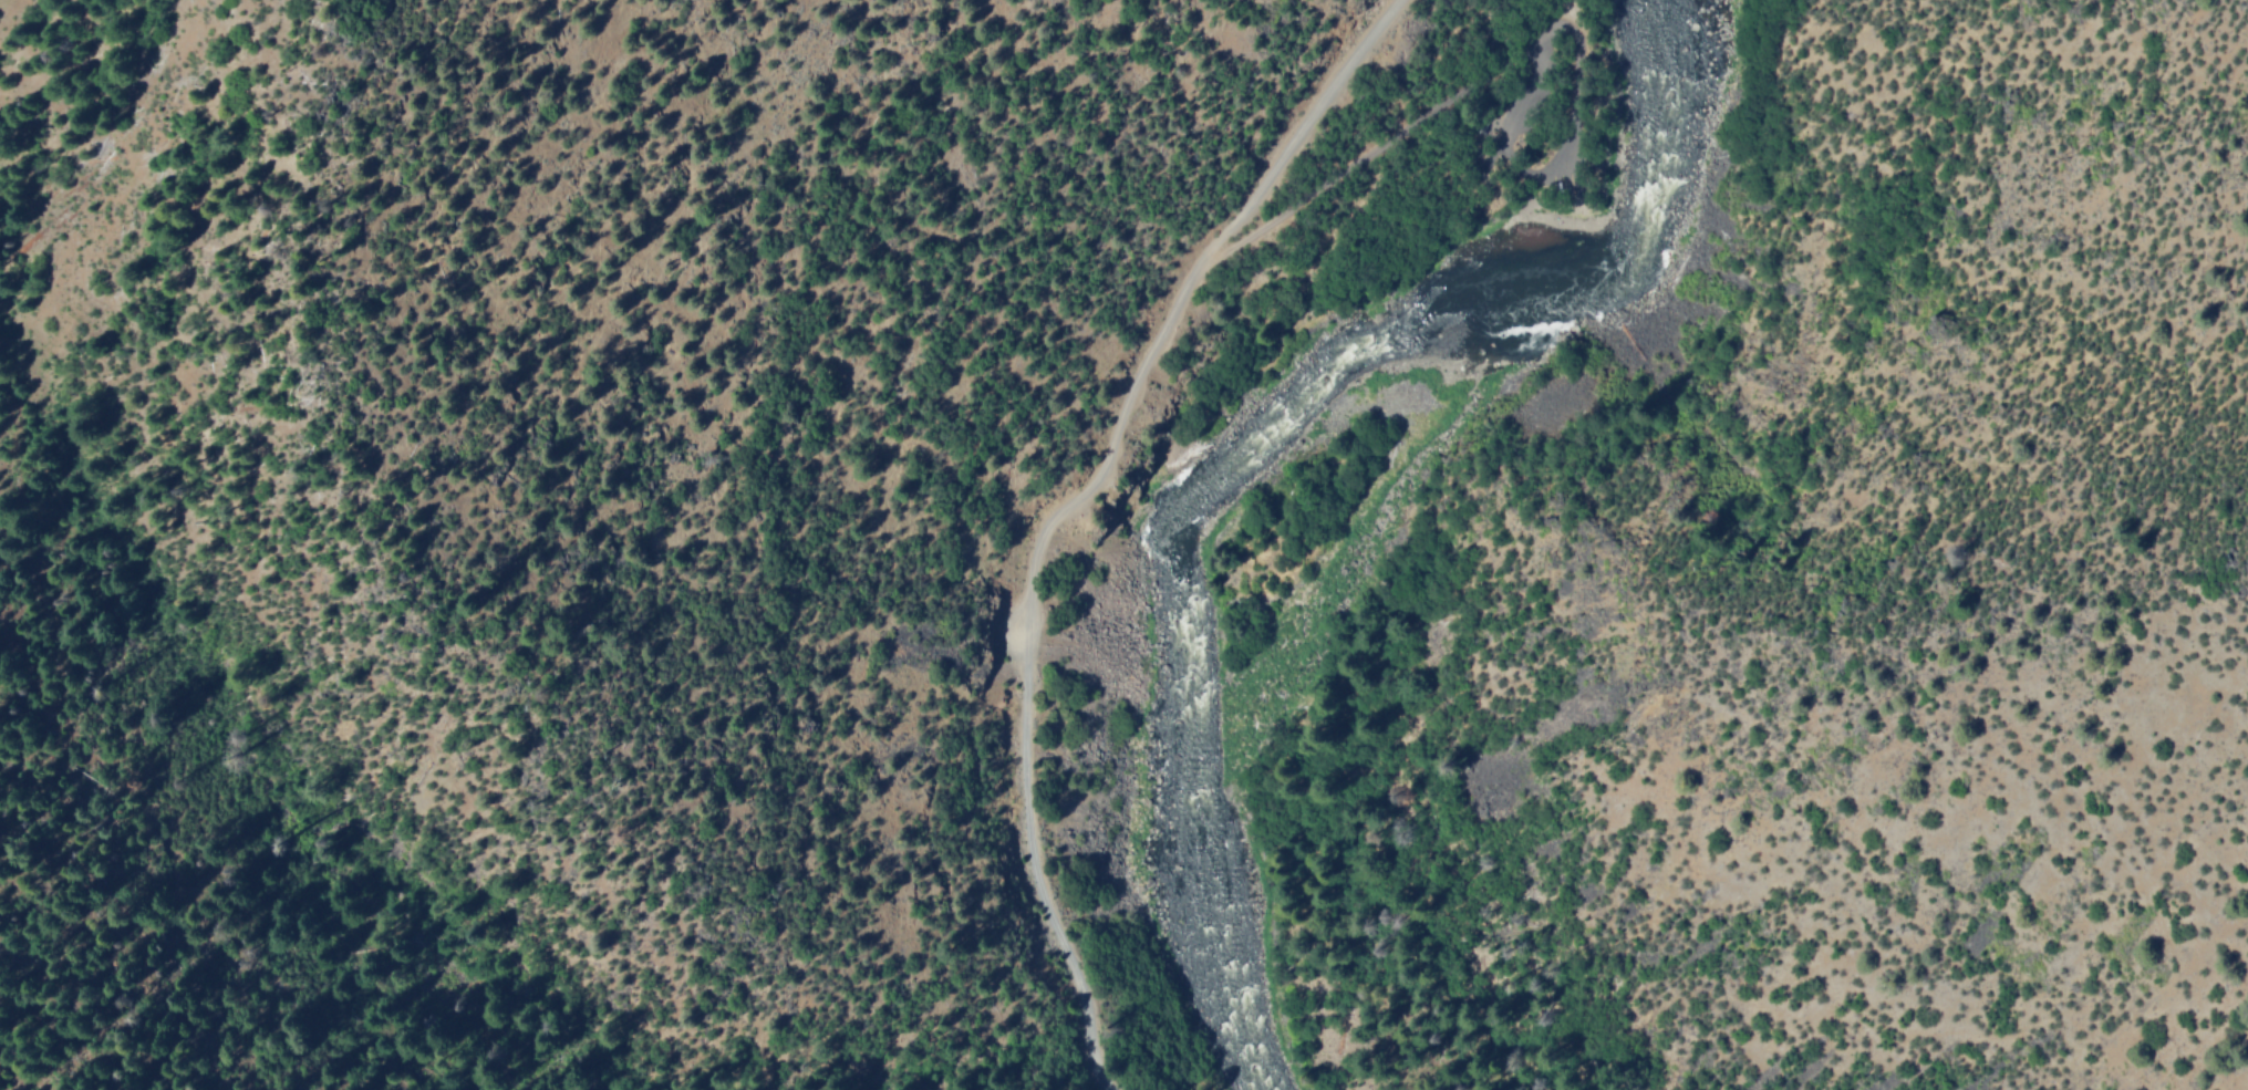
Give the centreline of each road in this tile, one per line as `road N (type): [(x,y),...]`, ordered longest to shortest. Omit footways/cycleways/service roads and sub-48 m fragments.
road 1 (residential): [(1111,1089),(1089,1055),(1074,955),(1043,890),(1030,830),(1026,728),(1039,556),(1050,525),(1106,479),(1131,401),(1195,273),(1401,0)]
road 2 (residential): [(1195,273),(1530,48),(1524,110),(1502,128),(1512,163),(1543,175),(1571,145),(1578,71),(1567,7),(1530,48)]

